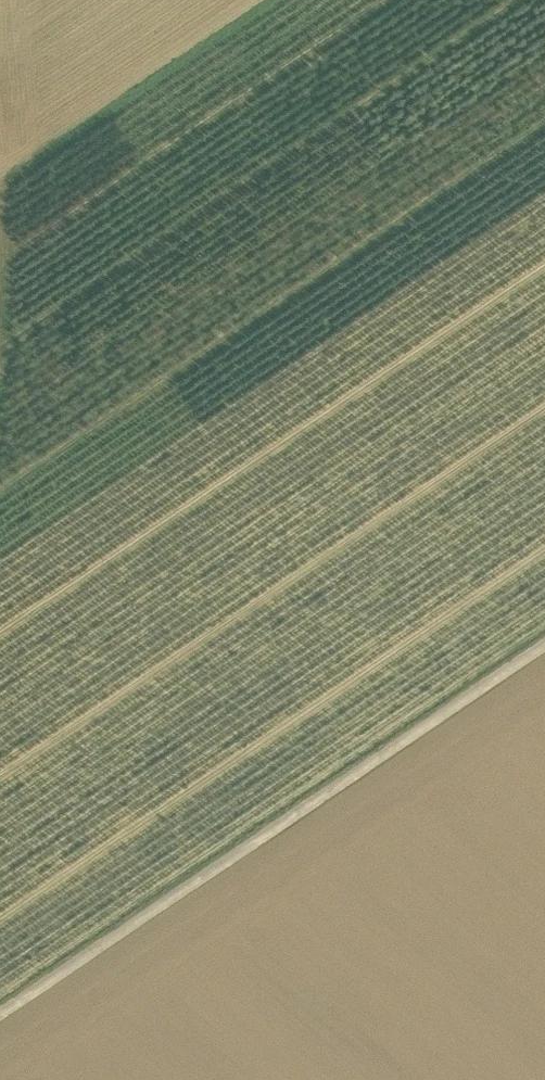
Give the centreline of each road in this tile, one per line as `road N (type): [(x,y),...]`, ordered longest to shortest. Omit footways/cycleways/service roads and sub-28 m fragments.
road 1 (track): [(0,1012),(544,644)]

